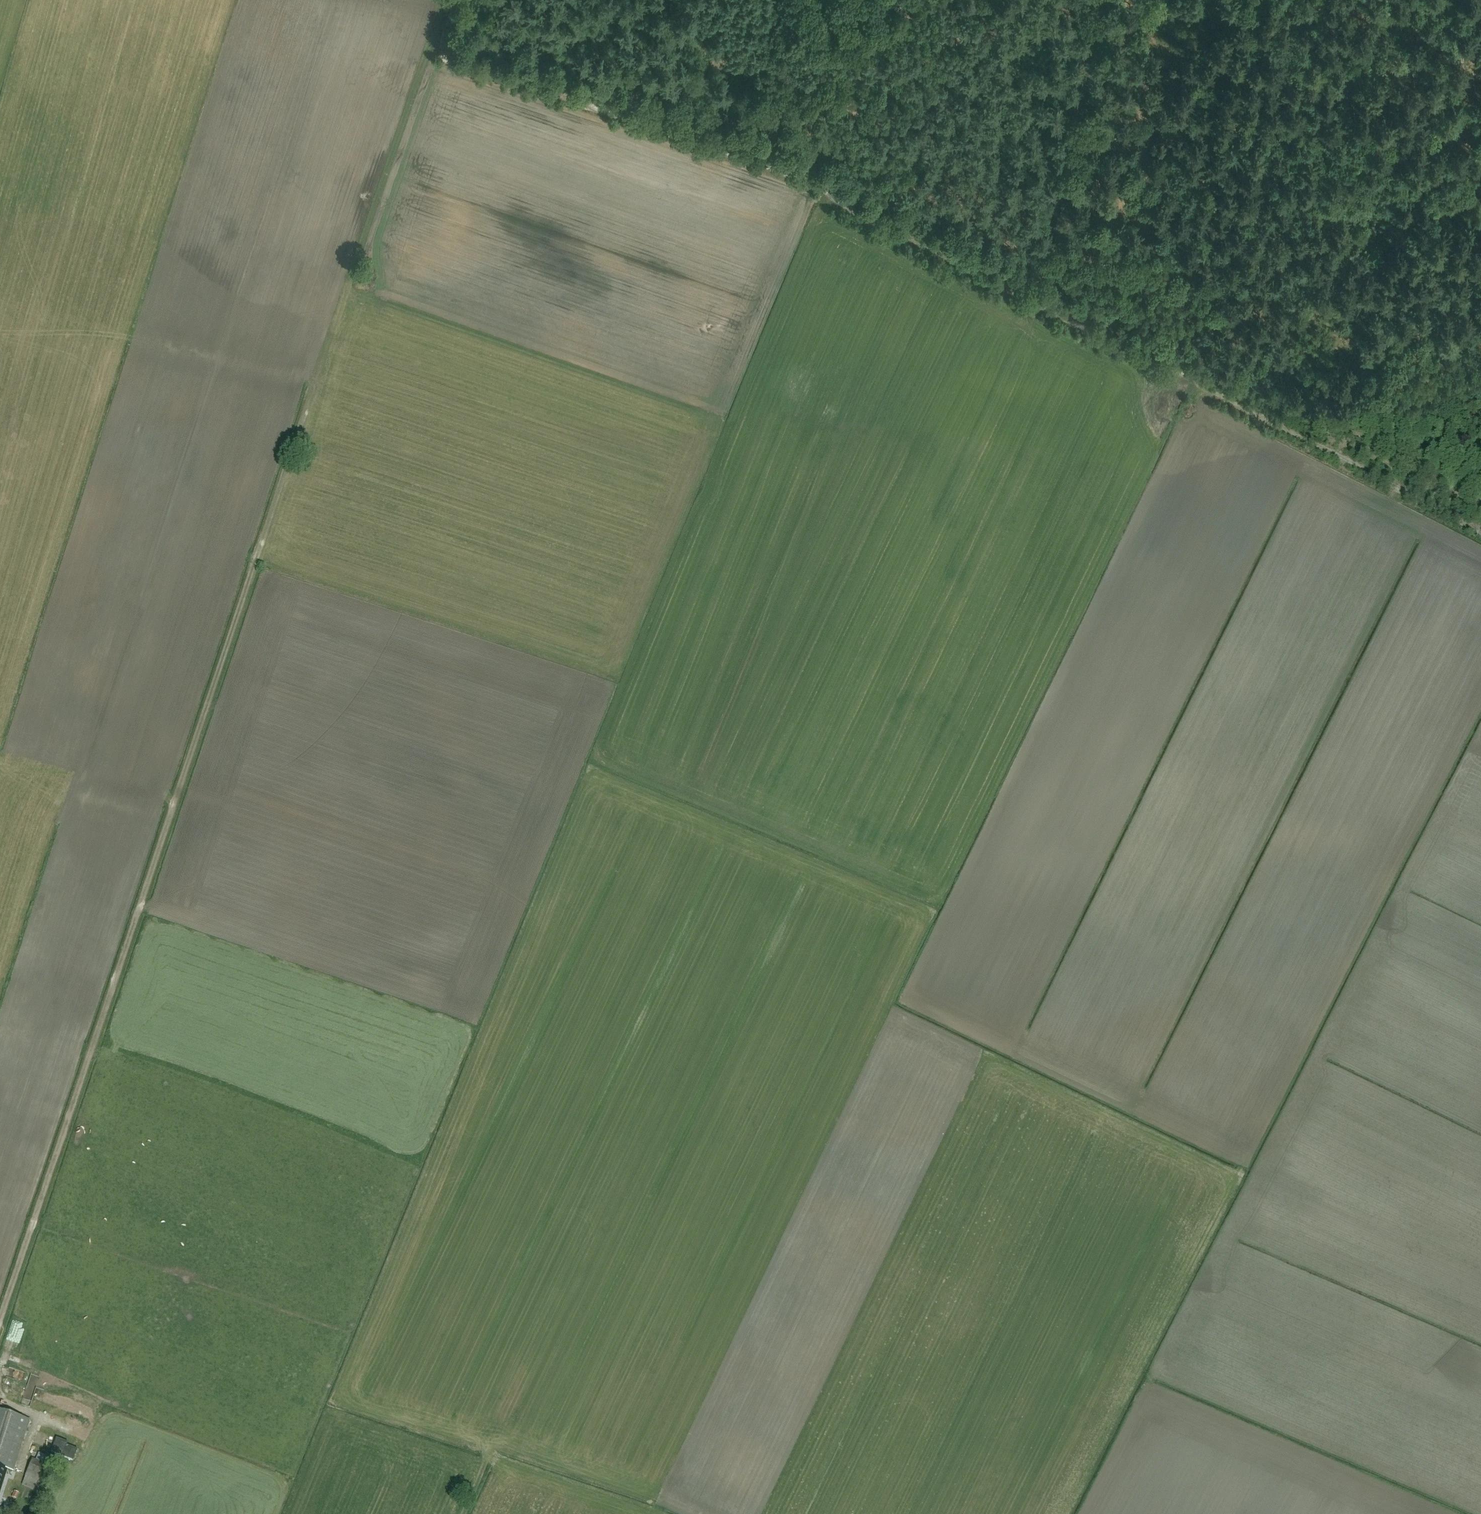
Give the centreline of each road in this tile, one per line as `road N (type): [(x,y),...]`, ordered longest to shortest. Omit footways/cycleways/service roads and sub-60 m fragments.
road 1 (track): [(1480,525),(819,184),(458,65),(441,44),(453,0)]
road 2 (track): [(1093,0),(1030,293)]

